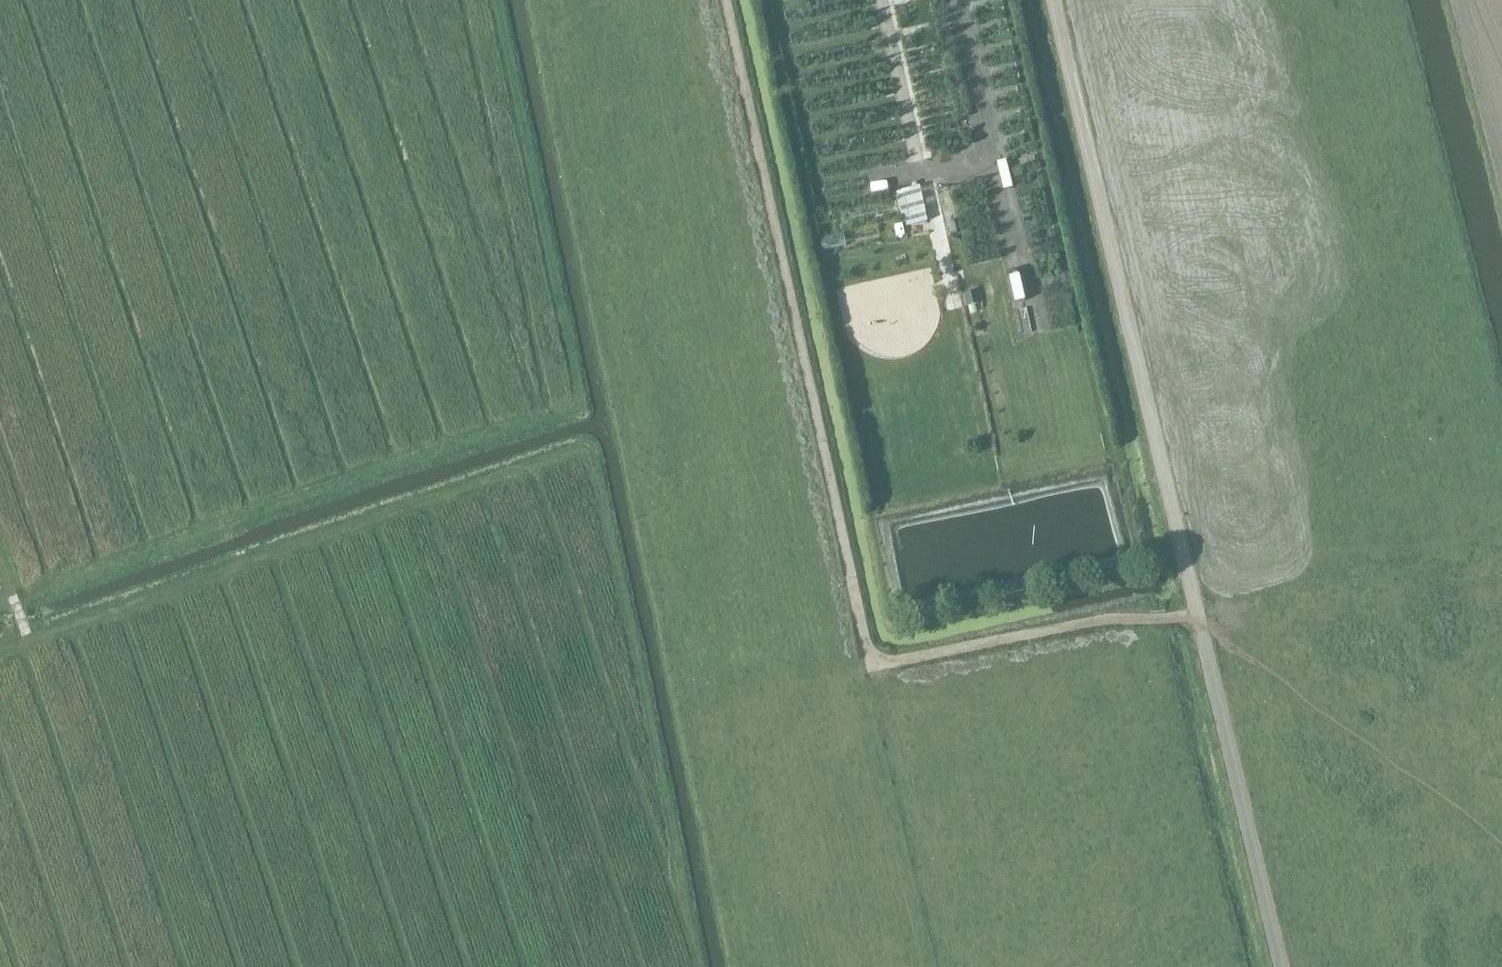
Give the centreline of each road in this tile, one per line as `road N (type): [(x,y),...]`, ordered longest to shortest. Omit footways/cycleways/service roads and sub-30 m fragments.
road 1 (track): [(1282,966),(1057,0)]

